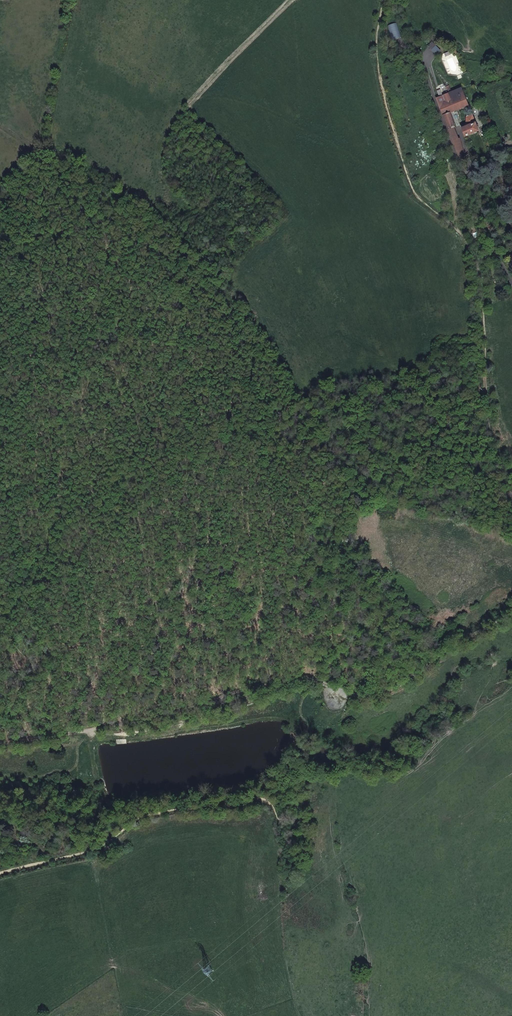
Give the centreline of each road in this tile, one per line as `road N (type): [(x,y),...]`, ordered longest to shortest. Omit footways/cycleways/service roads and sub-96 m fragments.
road 1 (track): [(511,479),(488,427),(476,258),(463,235),(418,198),(384,96),(382,0)]
road 2 (track): [(323,684),(310,680),(126,725),(0,742)]
road 3 (track): [(511,605),(398,684),(351,691),(323,684)]
road 4 (track): [(0,872),(106,843),(151,813)]

